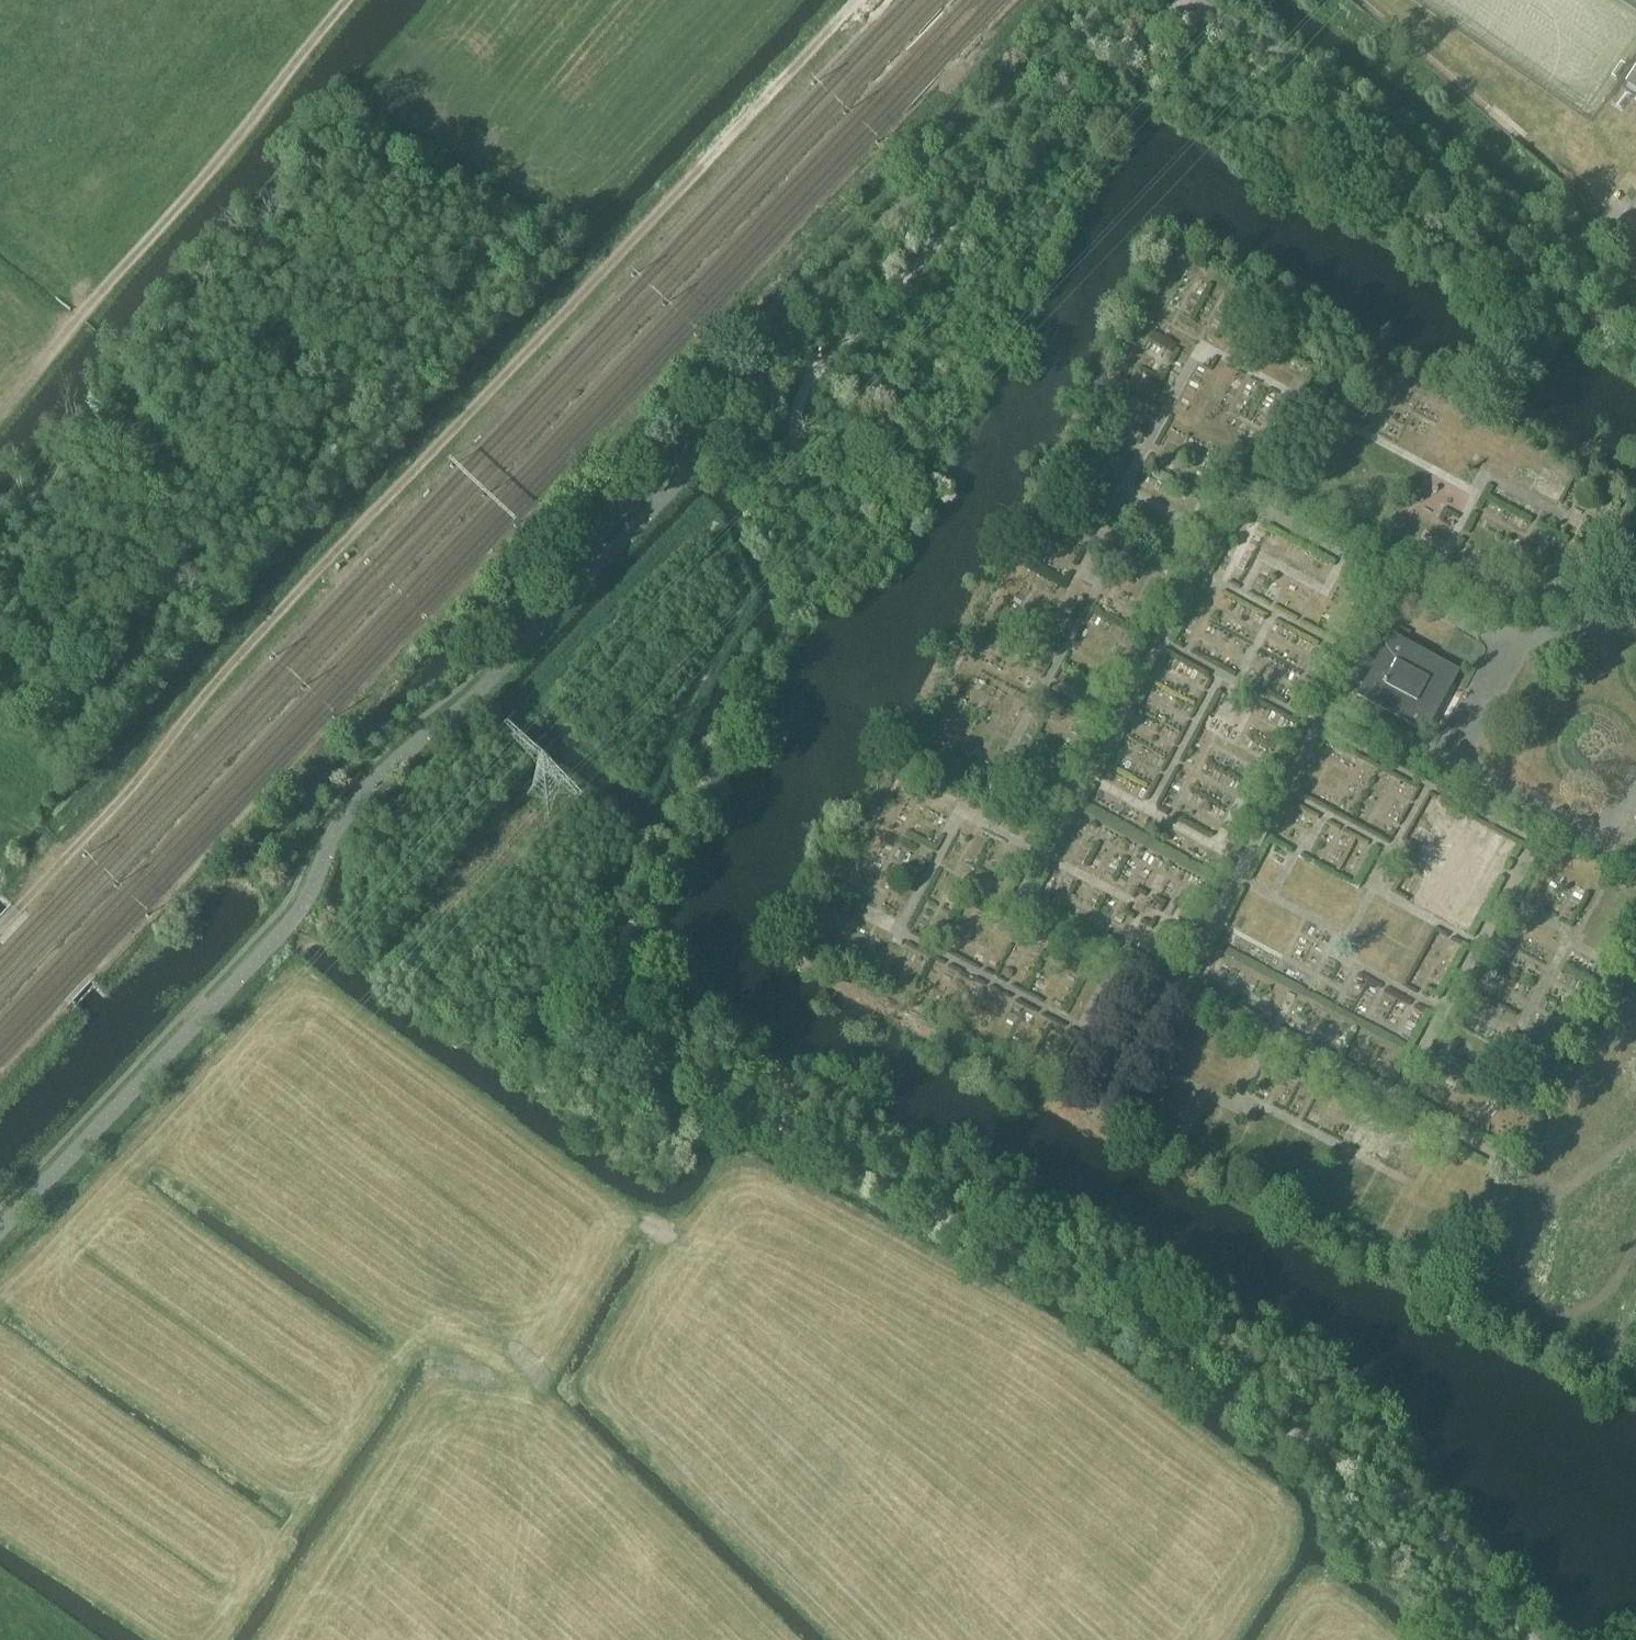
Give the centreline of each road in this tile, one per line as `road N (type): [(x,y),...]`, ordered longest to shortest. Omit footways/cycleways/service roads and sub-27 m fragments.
road 1 (track): [(0,926),(856,0)]
road 2 (track): [(351,0),(0,414)]

